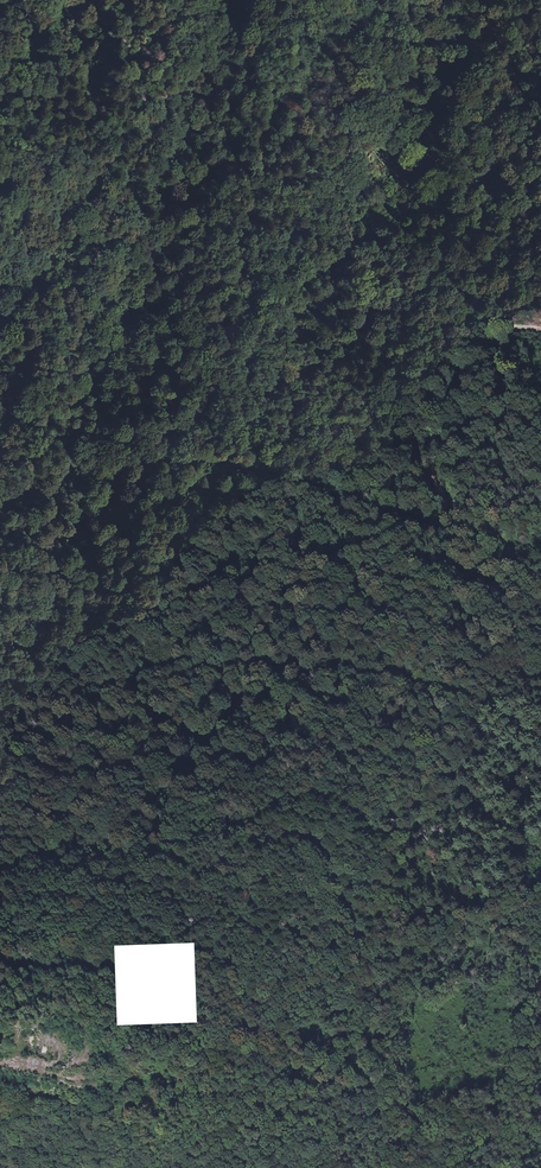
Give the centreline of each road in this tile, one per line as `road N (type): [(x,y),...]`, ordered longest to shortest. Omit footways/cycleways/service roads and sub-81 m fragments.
road 1 (track): [(0,191),(28,214),(55,263),(86,282),(112,331),(231,287),(264,289),(303,324),(363,337),(474,323),(540,328)]
road 2 (track): [(540,847),(424,746),(381,722),(294,723),(80,755),(0,733)]
road 3 (track): [(540,560),(388,591),(242,600),(61,655),(29,650),(0,627)]
road 4 (track): [(540,552),(430,531),(241,467),(190,459)]

